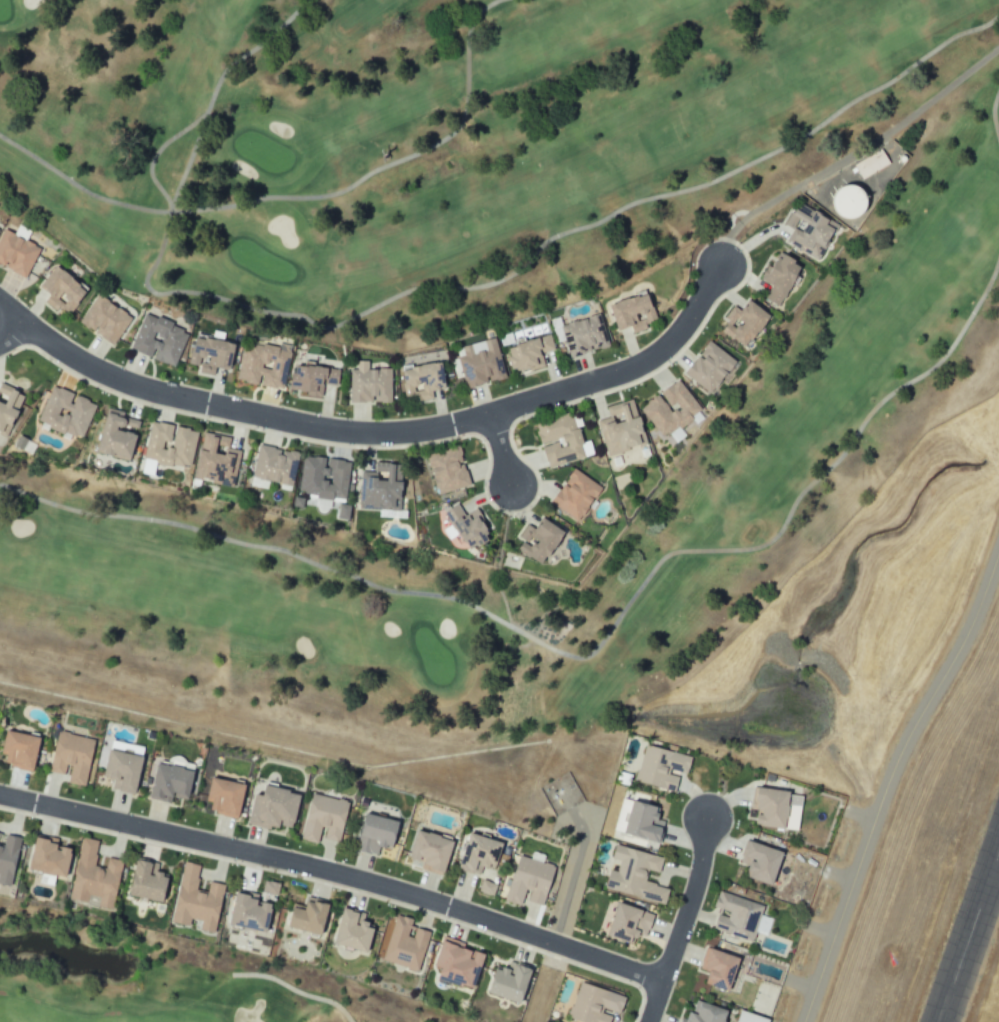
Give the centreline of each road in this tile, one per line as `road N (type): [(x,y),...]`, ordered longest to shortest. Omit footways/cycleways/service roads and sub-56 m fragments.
road 1 (residential): [(0,310),(115,382),(176,403),(355,441),(416,441),(492,424),(652,366),(681,340),(724,275)]
road 2 (residential): [(664,987),(350,880),(0,800)]
road 3 (residential): [(710,812),(697,896),(651,1021)]

